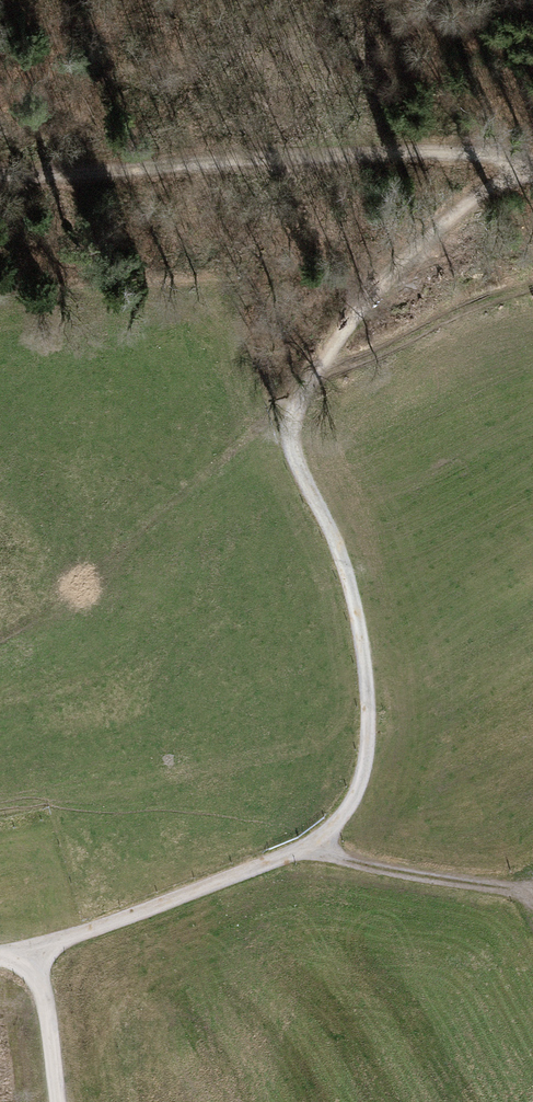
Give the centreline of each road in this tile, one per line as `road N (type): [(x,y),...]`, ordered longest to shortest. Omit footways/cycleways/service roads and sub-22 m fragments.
road 1 (track): [(0,171),(393,152),(532,157)]
road 2 (track): [(303,849),(333,825),(359,783),(368,702),(344,568),(290,446),(298,391)]
road 3 (track): [(0,637),(58,600),(298,391)]
road 4 (track): [(298,391),(454,214),(532,166)]
road 5 (track): [(29,945),(303,849)]
road 6 (track): [(303,849),(532,898)]
road 7 (track): [(57,1101),(29,945)]

